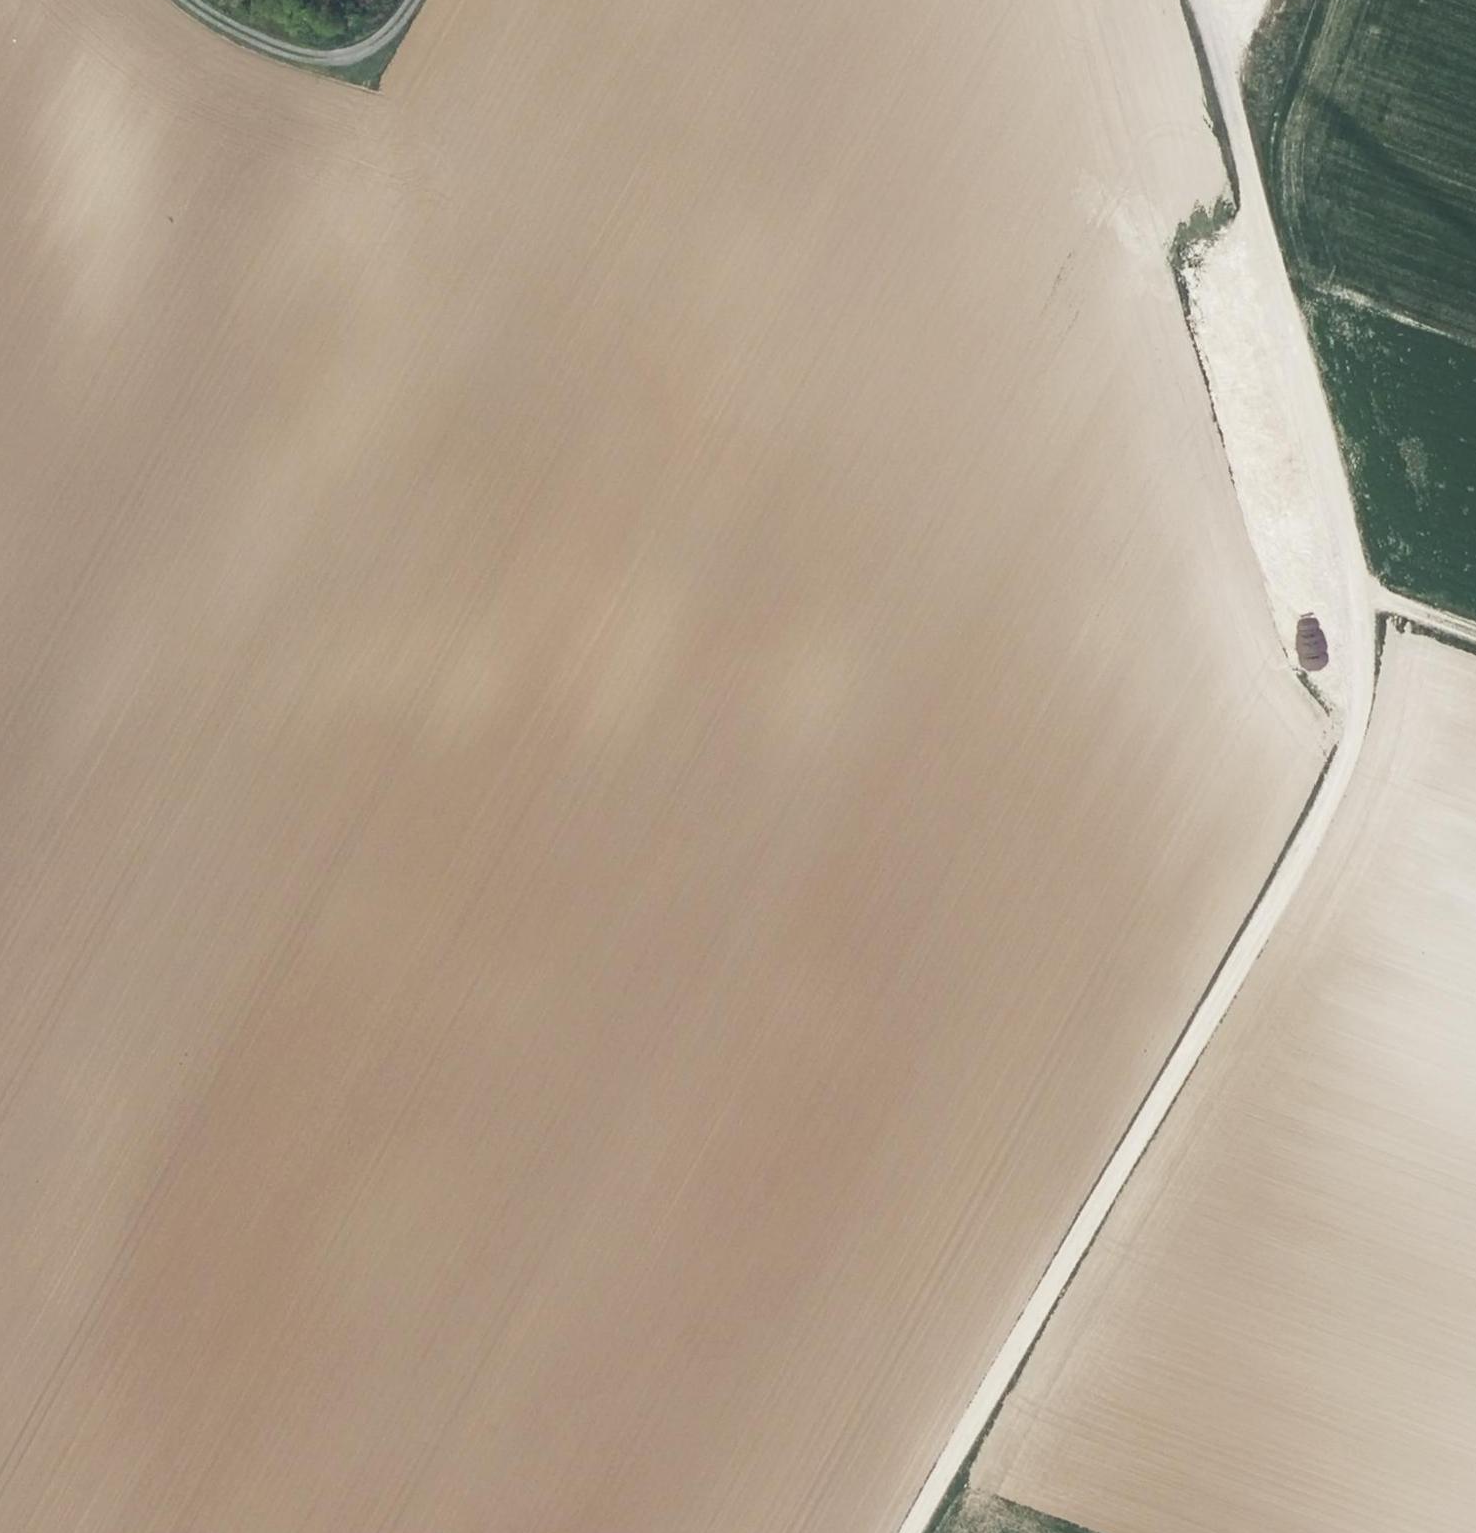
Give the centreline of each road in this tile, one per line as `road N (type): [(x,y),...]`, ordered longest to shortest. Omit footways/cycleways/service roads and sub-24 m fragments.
road 1 (track): [(1361,598),(1370,635),(1352,760),(919,1532)]
road 2 (track): [(1197,0),(1308,382),(1361,598),(1475,639)]

